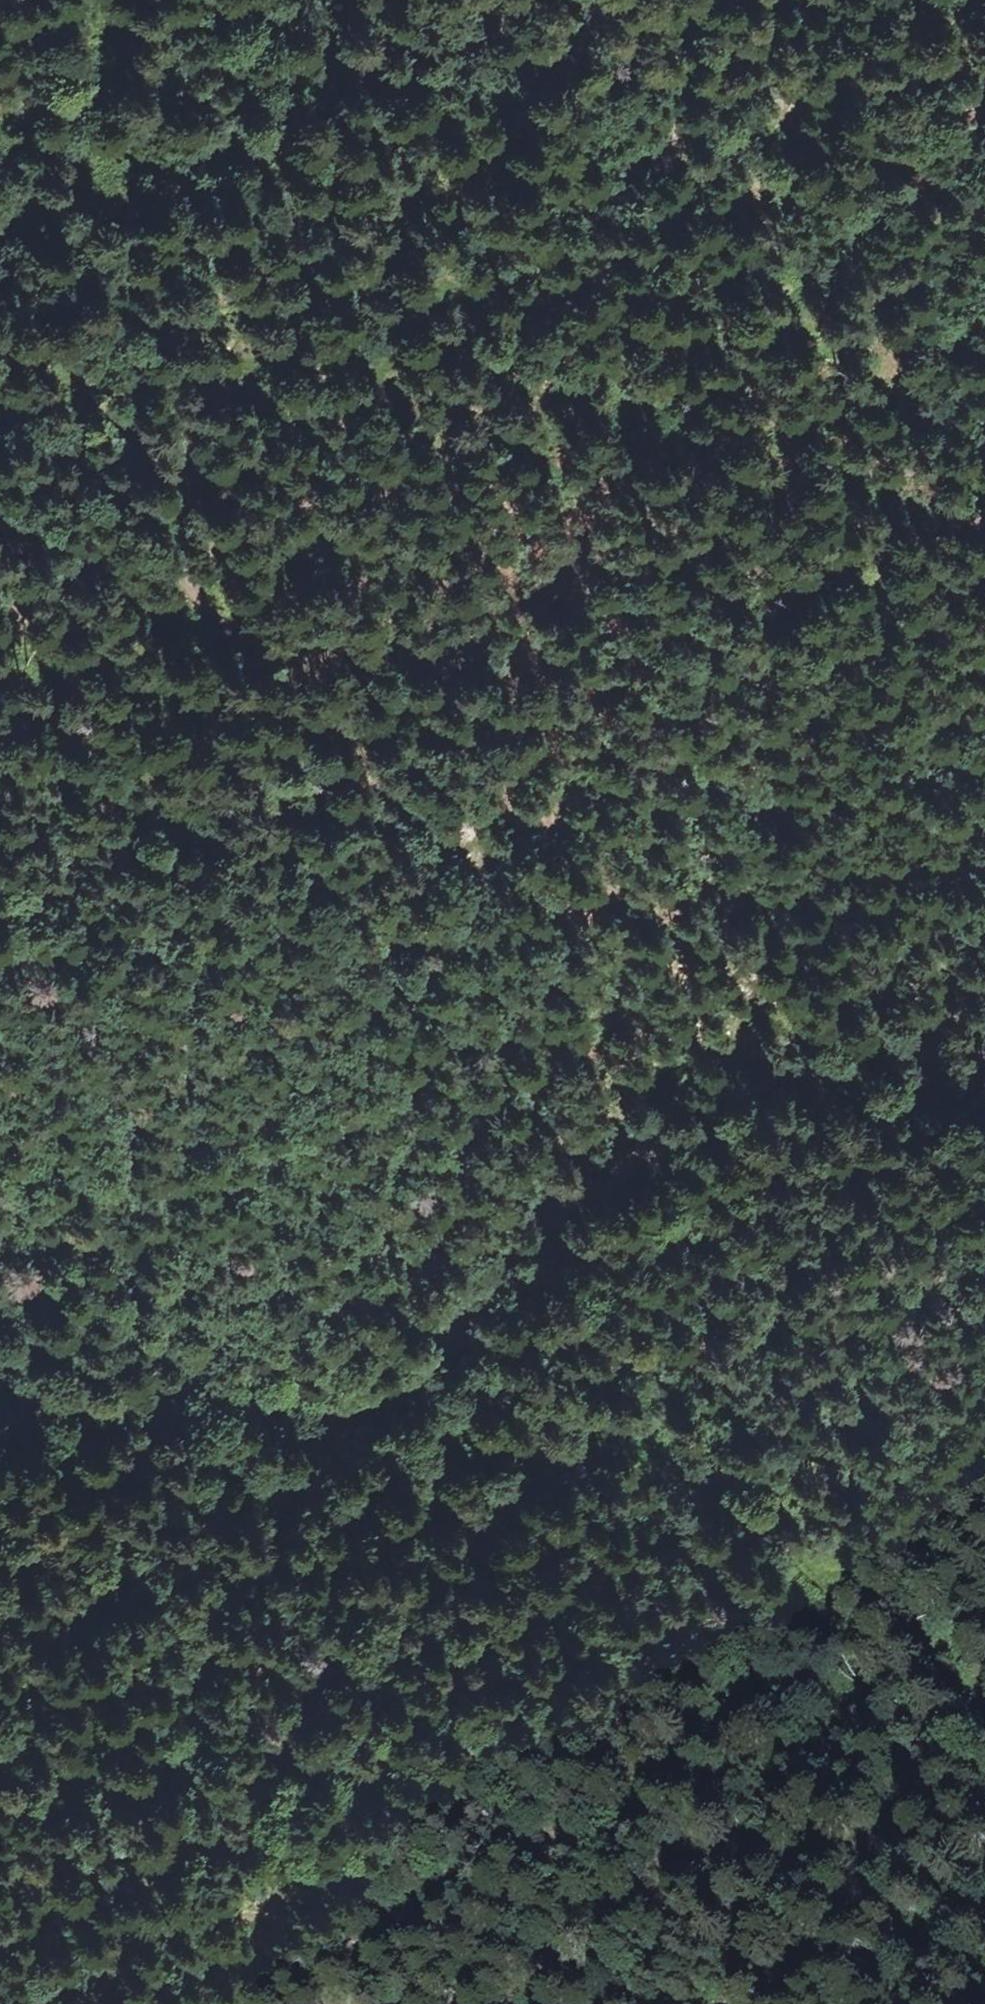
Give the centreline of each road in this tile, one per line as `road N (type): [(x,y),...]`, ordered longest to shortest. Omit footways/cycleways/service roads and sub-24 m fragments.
road 1 (track): [(0,1998),(200,1905),(279,1896),(388,1931),(478,1924),(700,2003)]
road 2 (track): [(718,2003),(984,1940)]

